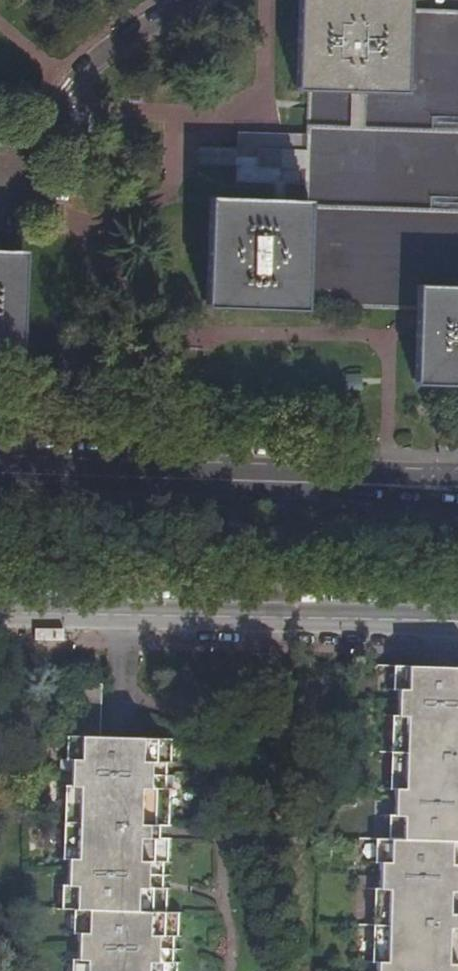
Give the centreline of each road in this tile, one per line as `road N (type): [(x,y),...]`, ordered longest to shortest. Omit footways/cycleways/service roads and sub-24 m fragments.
road 1 (residential): [(457,624),(0,614)]
road 2 (secondary): [(388,488),(0,472)]
road 3 (residential): [(192,0),(97,56),(0,186)]

